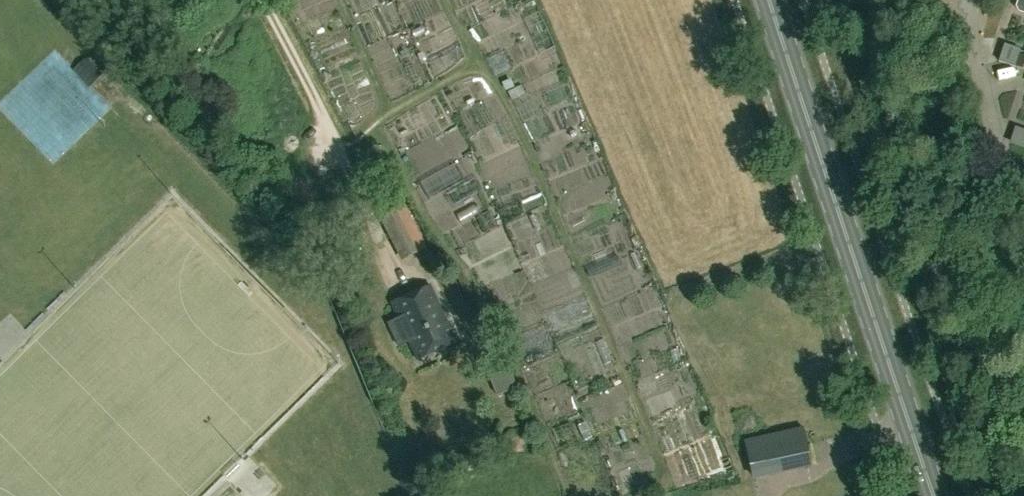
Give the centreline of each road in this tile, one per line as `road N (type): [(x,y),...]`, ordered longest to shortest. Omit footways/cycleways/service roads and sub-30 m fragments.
road 1 (primary): [(933,495),(769,0)]
road 2 (track): [(264,0),(365,207)]
road 3 (residential): [(1023,179),(1016,177),(985,98),(963,0)]

